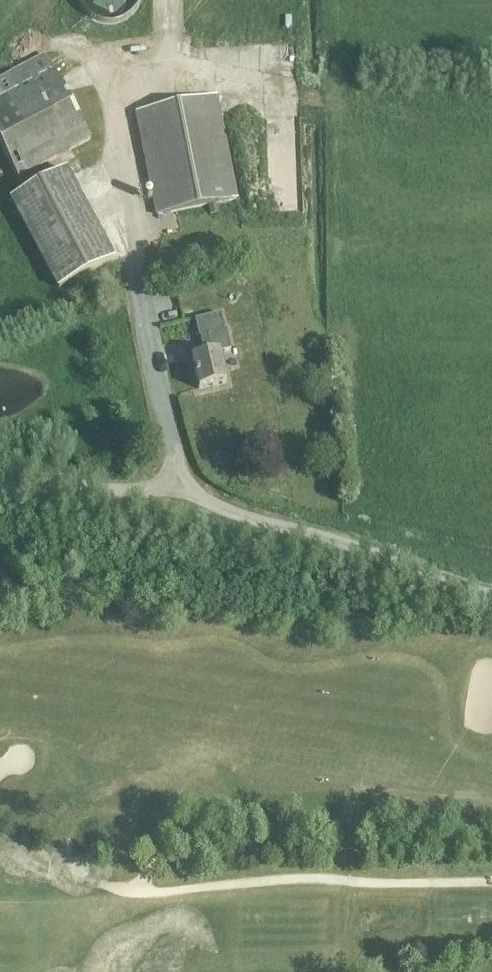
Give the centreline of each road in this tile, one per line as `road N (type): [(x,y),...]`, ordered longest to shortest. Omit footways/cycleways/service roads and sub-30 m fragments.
road 1 (unclassified): [(0,484),(186,492),(368,551),(425,582)]
road 2 (unclassified): [(425,582),(0,492)]

